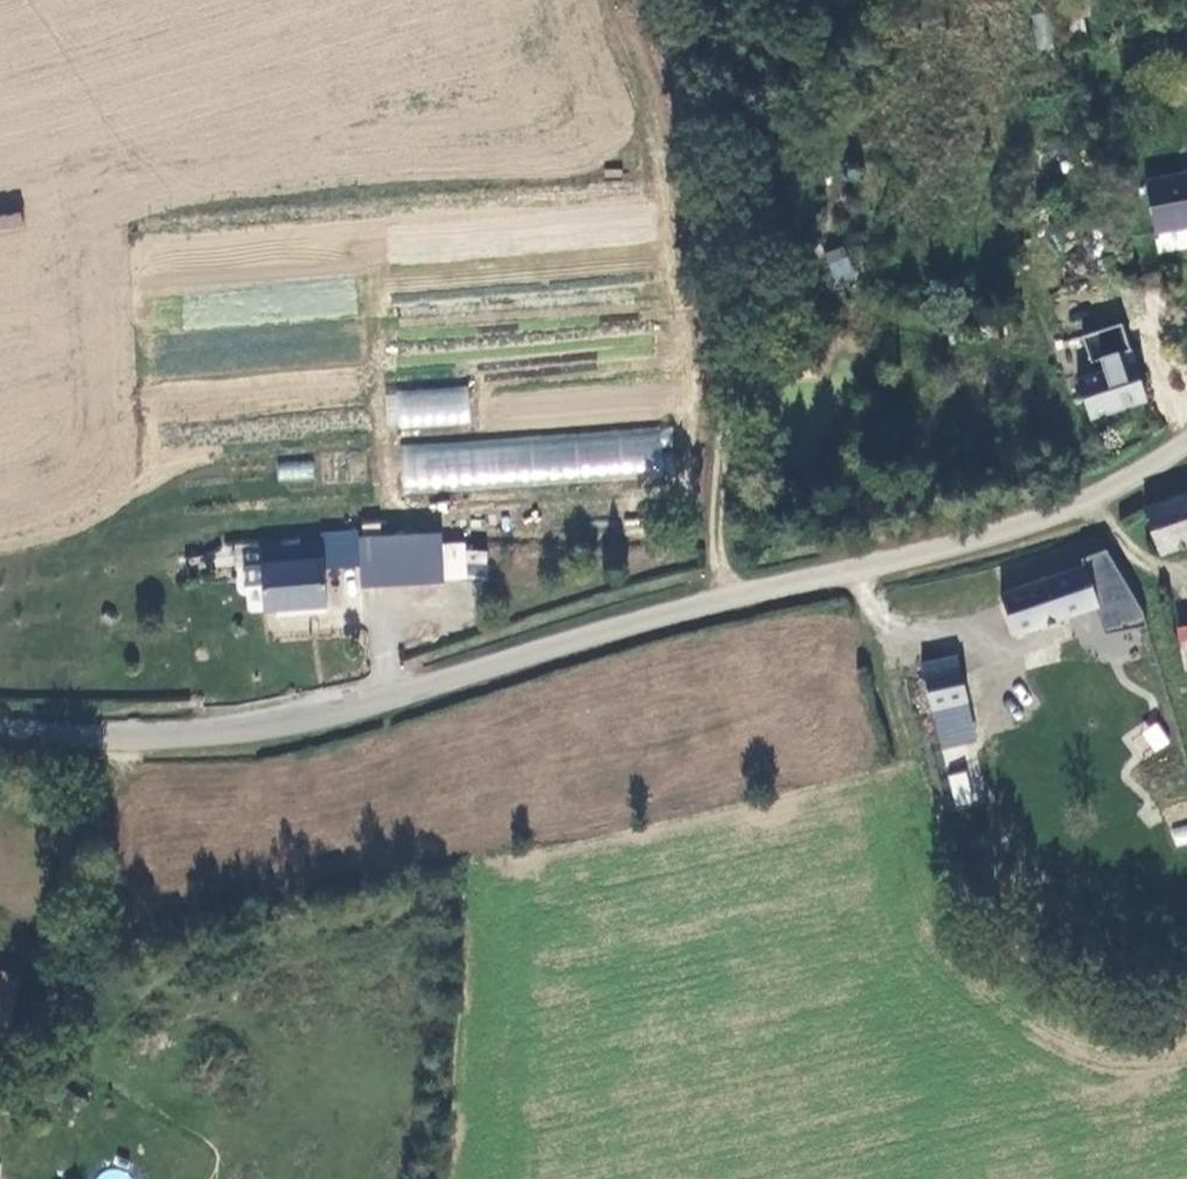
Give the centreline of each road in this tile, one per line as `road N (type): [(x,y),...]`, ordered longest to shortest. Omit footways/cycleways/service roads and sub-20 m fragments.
road 1 (tertiary): [(1186,437),(1140,469),(975,537),(733,593),(296,717),(168,734),(0,727)]
road 2 (track): [(733,593),(717,540),(723,277),(661,0)]

